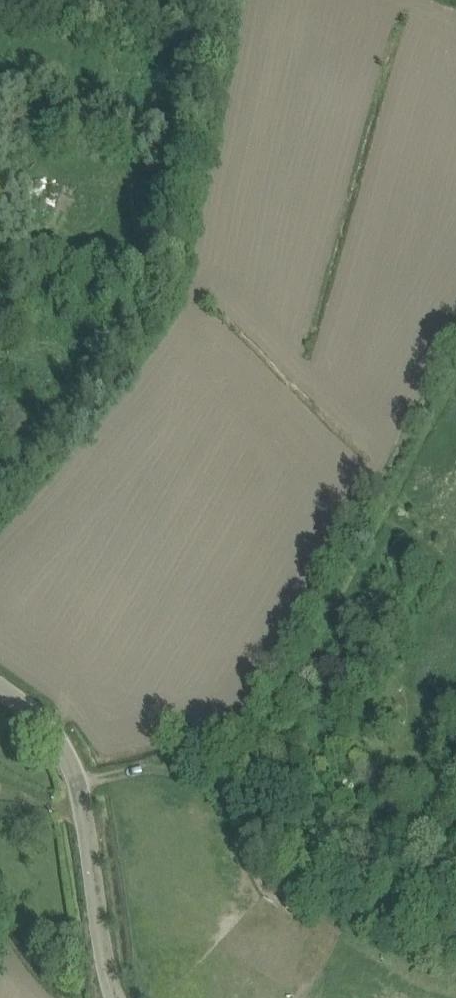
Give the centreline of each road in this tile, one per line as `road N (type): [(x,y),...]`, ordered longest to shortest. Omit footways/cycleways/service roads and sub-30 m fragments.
road 1 (unclassified): [(116,997),(80,781),(53,735),(0,688)]

